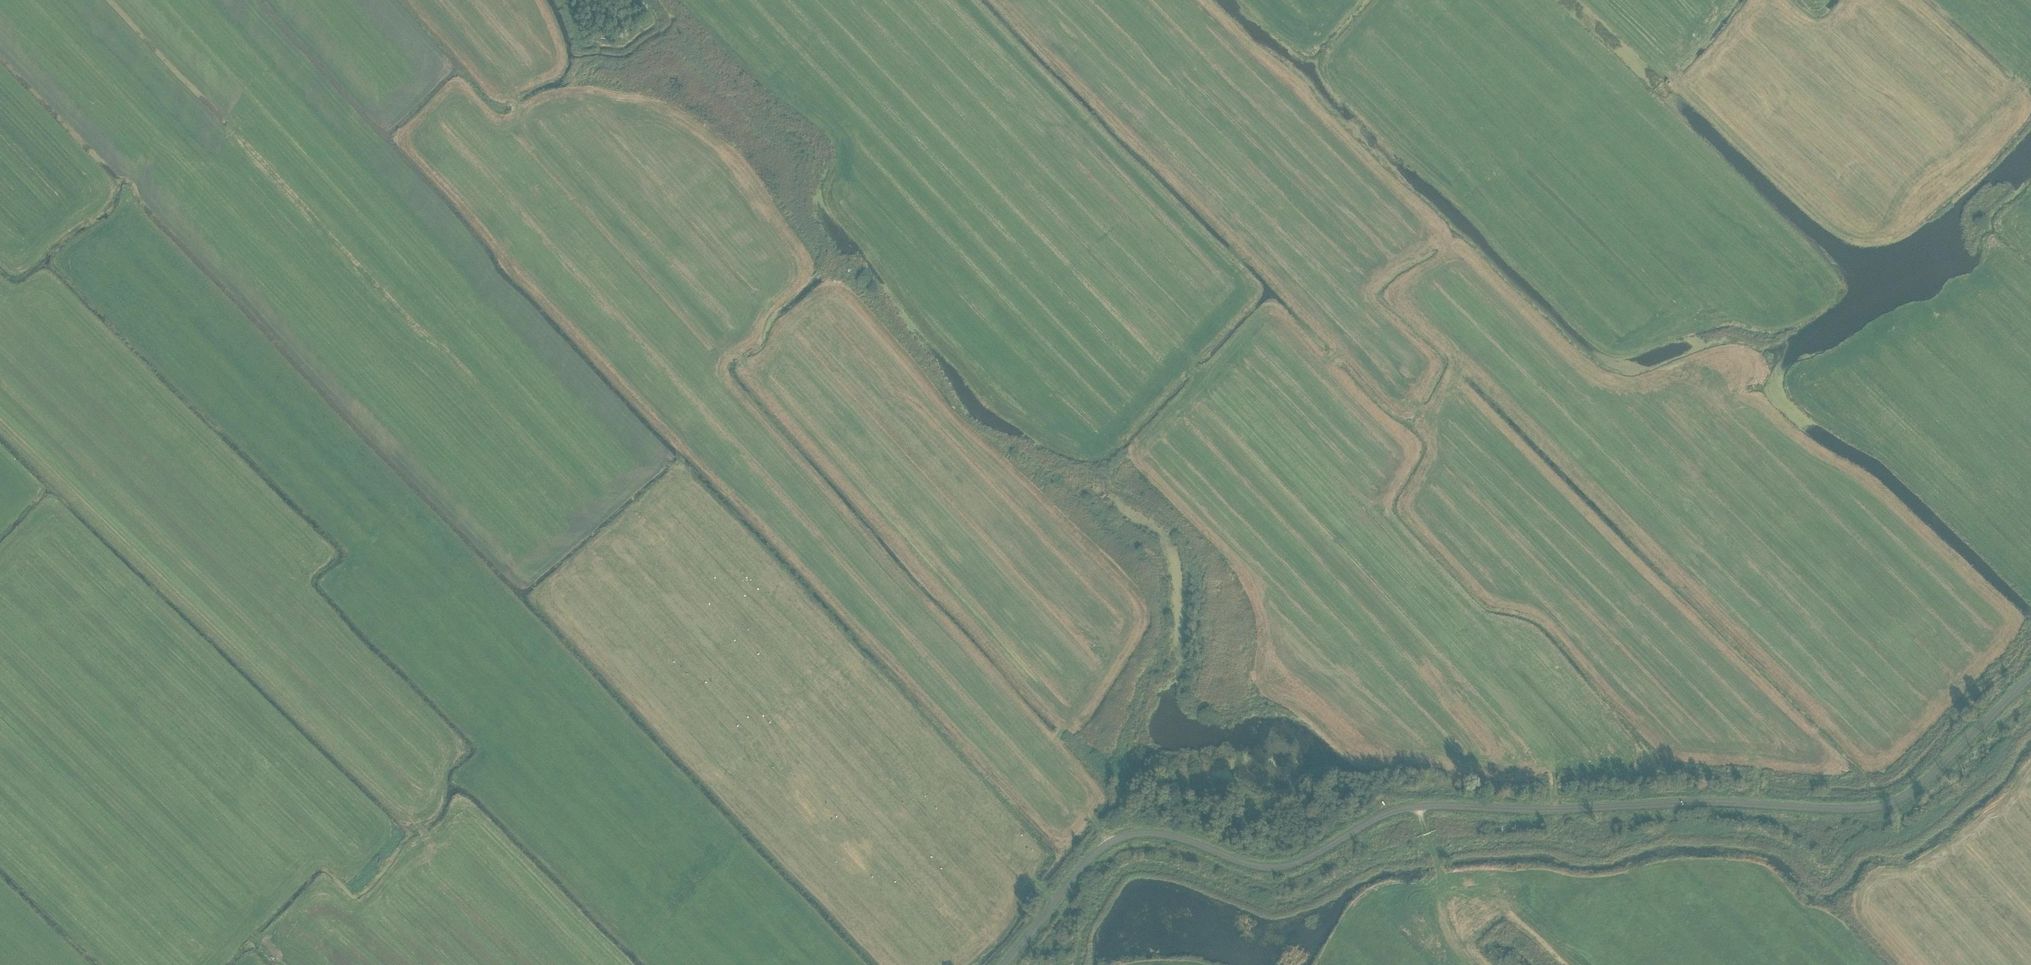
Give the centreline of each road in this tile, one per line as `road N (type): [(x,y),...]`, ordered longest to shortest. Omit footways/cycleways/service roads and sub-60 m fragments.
road 1 (unclassified): [(2030,681),(1916,792),(1890,804),(1415,806),(1367,823),(1328,852),(1271,870),(1176,834),(1116,840),(1007,964)]

